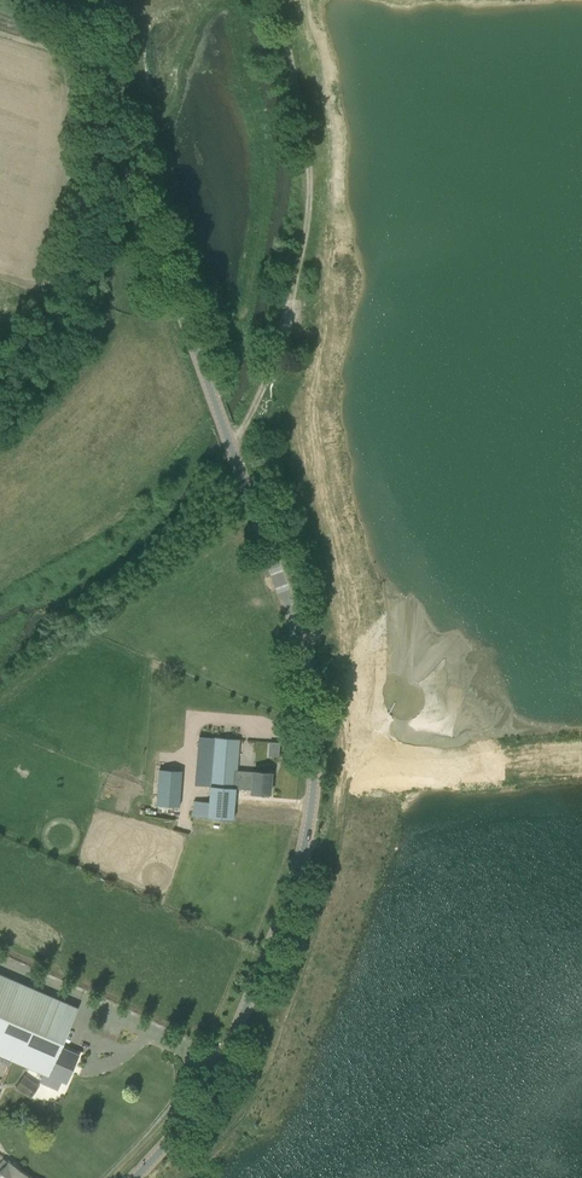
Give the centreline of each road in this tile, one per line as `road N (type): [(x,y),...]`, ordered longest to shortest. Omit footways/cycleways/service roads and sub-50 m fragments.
road 1 (unclassified): [(135,1177),(204,1094),(276,933),(307,834),(314,729),(299,636),(119,133),(100,0)]
road 2 (track): [(232,450),(273,365),(304,242),(306,141),(279,0)]
road 3 (track): [(255,514),(0,695)]
road 4 (track): [(119,133),(93,156),(64,268),(37,287),(0,273)]

